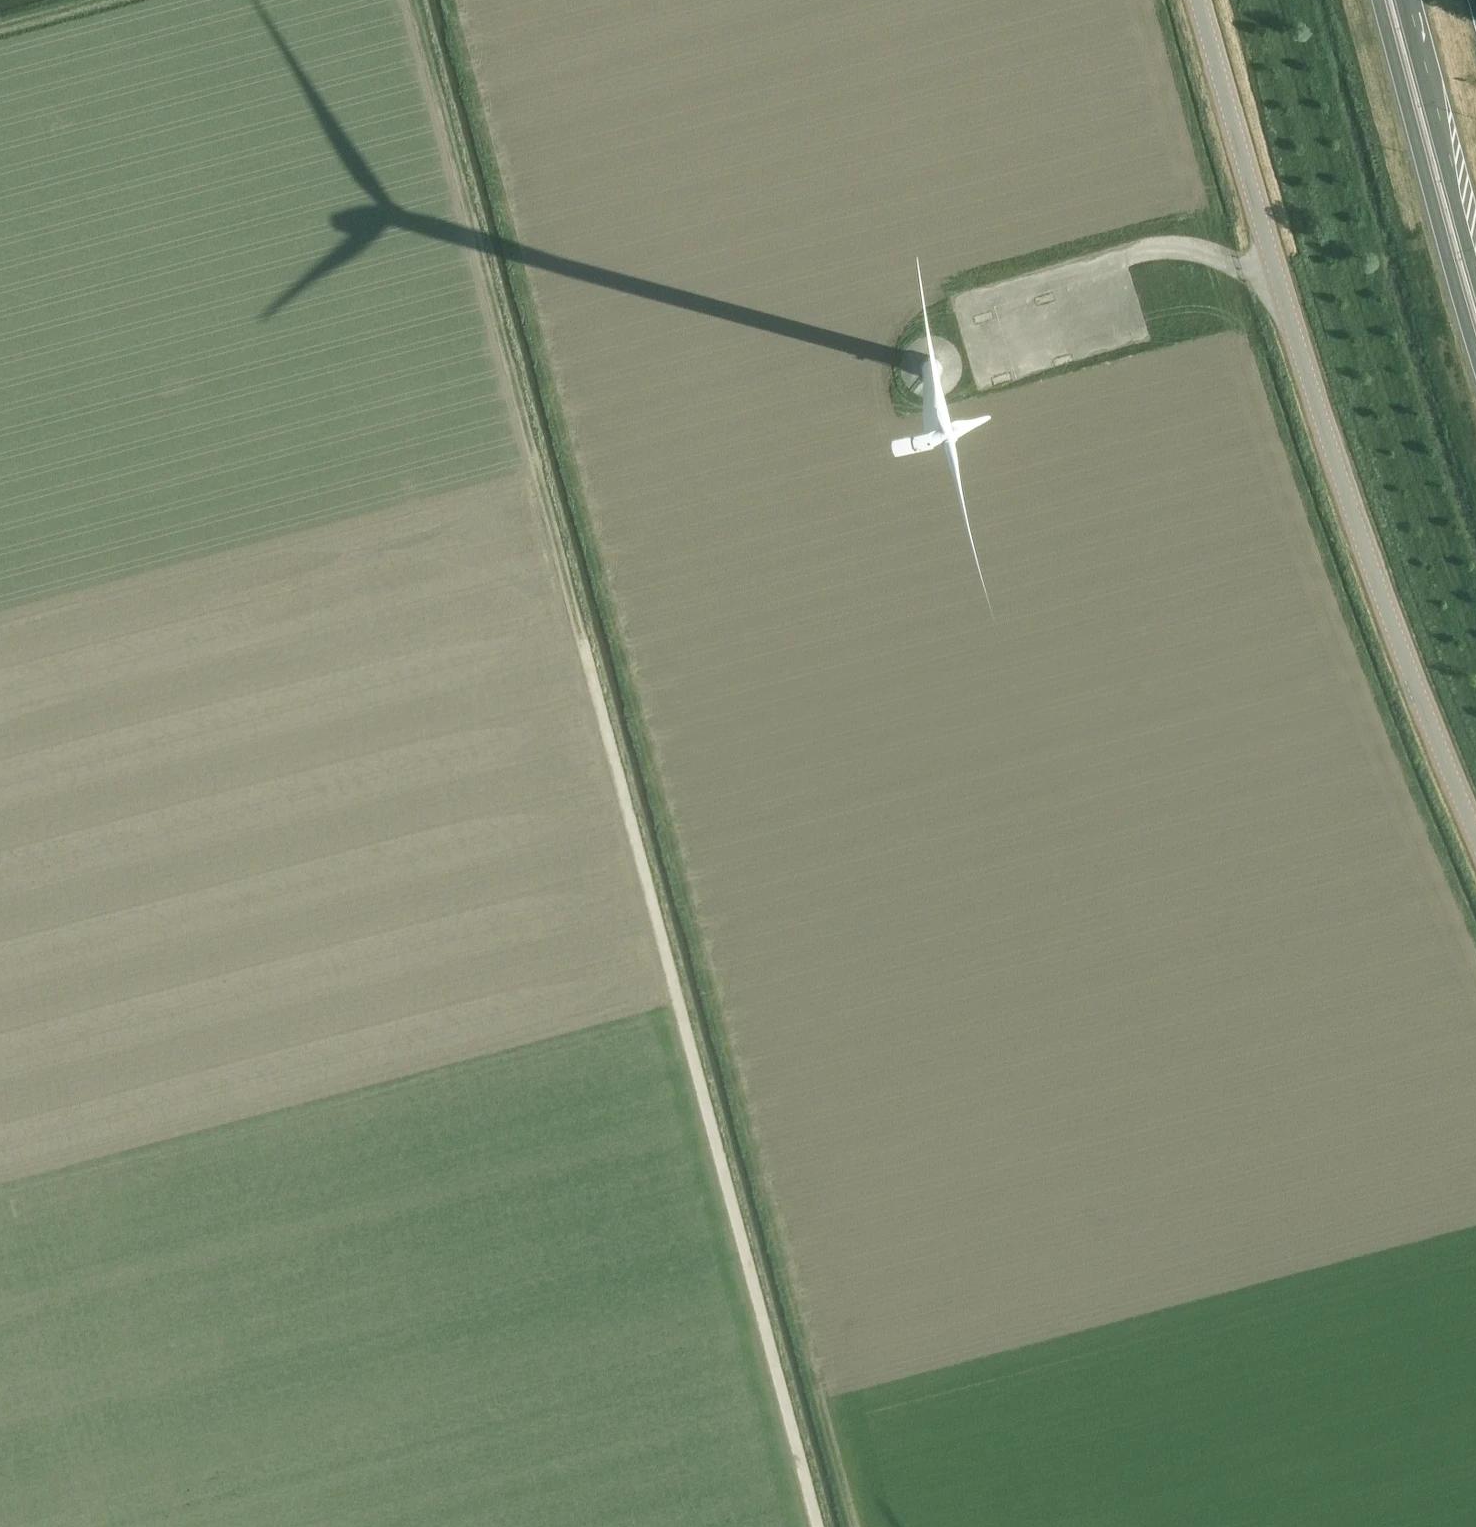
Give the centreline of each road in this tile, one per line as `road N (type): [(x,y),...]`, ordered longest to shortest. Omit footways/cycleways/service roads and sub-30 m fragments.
road 1 (unclassified): [(1475,832),(1403,662),(1290,321),(1200,0)]
road 2 (trunk): [(1378,0),(1475,344)]
road 3 (trunk): [(1403,0),(1475,274)]

